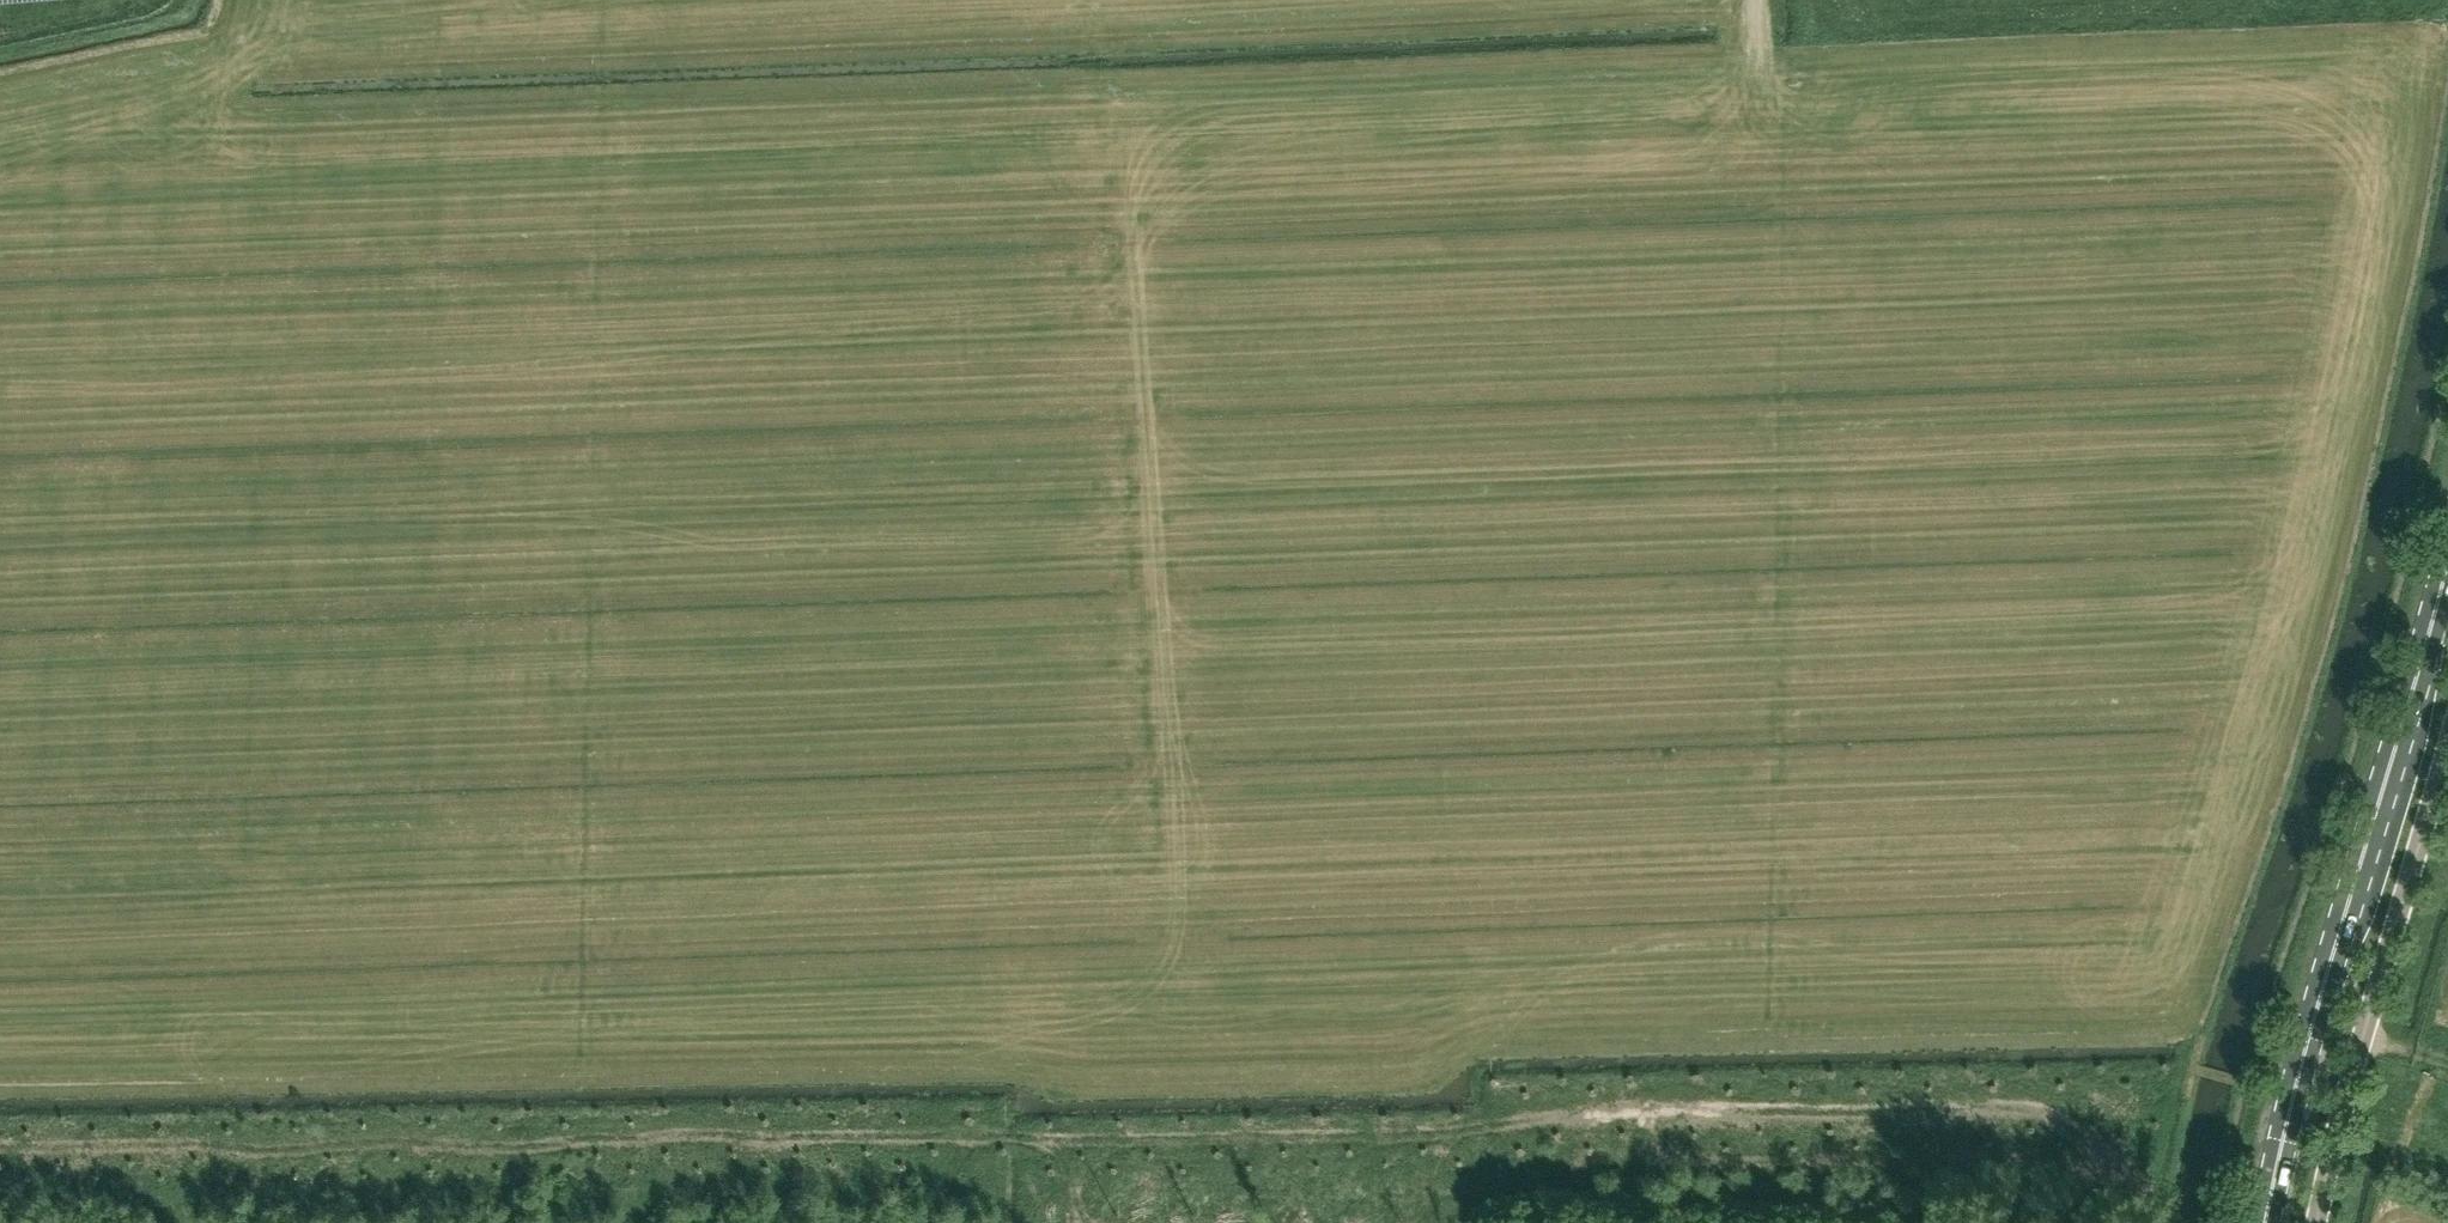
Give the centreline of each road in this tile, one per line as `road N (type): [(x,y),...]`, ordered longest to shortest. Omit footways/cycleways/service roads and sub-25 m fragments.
road 1 (primary): [(2265,1222),(2447,548)]
road 2 (unclassified): [(2312,1222),(2447,734)]

